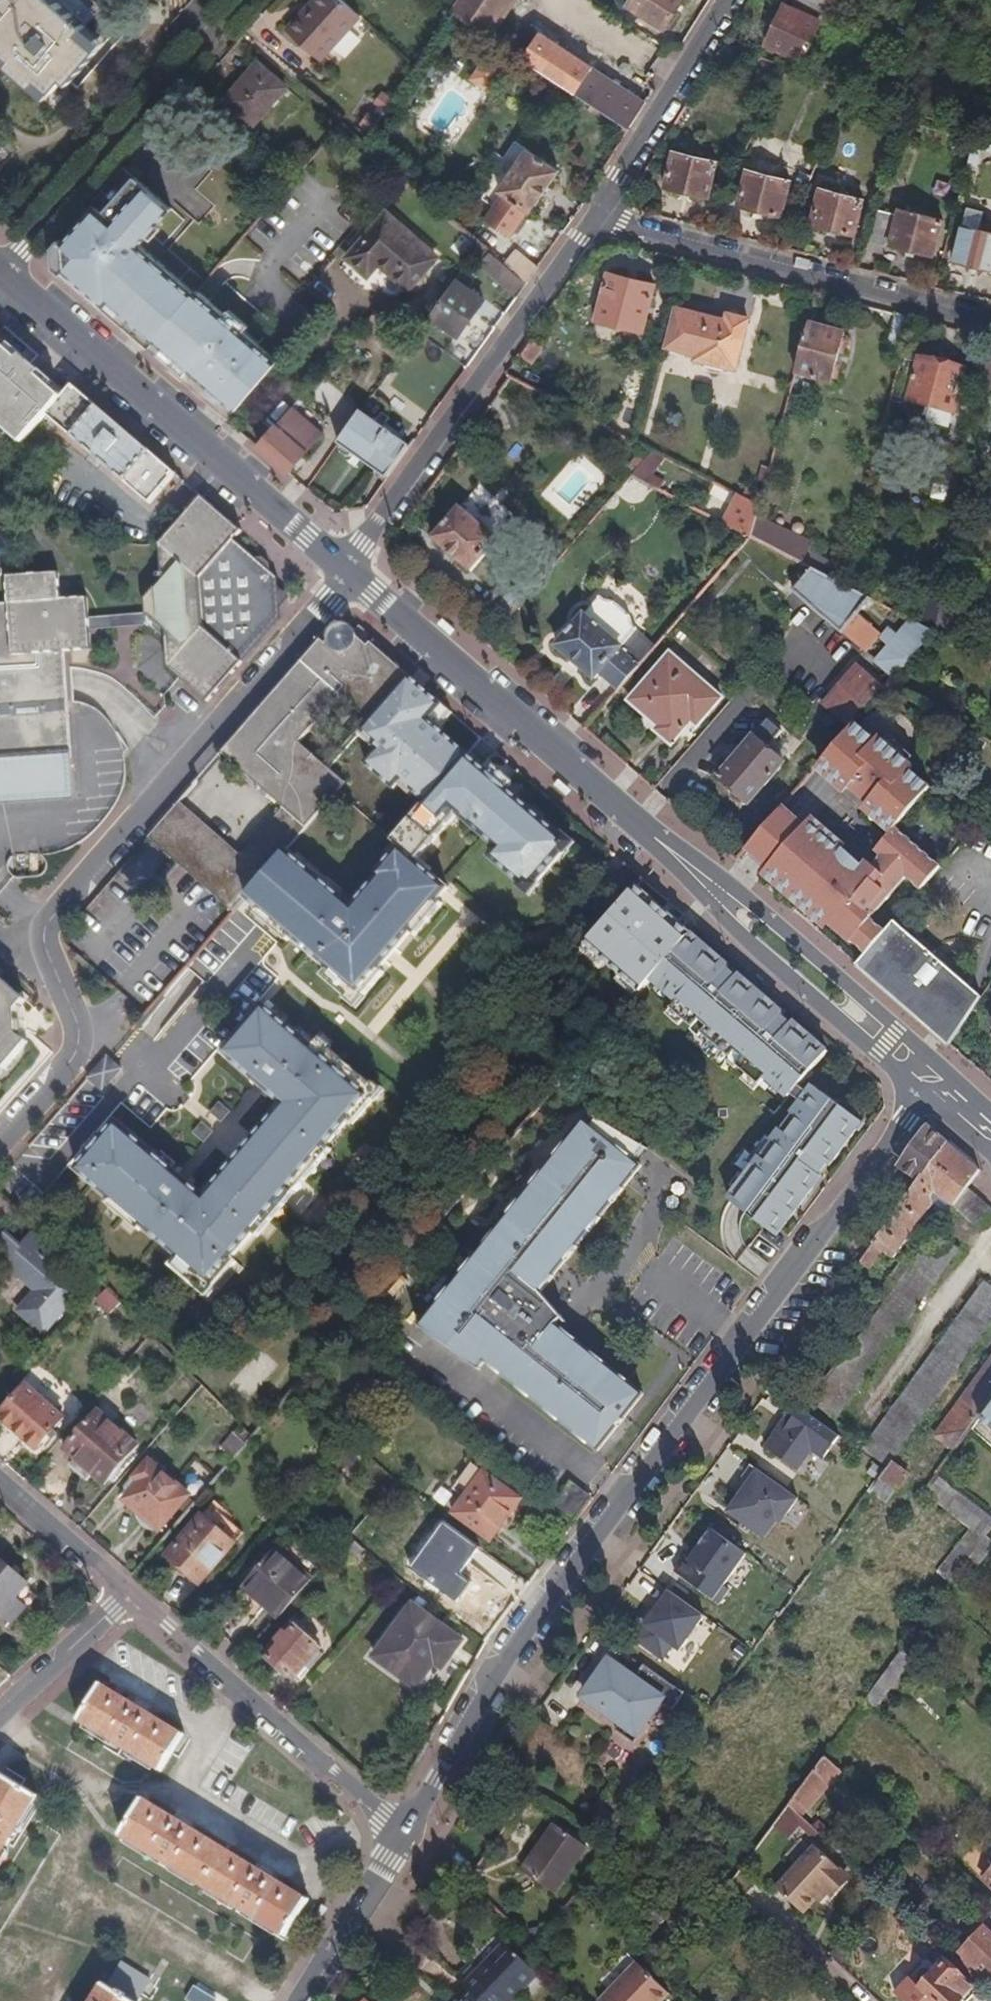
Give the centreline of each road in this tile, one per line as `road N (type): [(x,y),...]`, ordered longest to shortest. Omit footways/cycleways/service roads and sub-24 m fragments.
road 1 (secondary): [(932,1084),(541,1605),(402,1834)]
road 2 (secondary): [(347,571),(932,1084)]
road 3 (residential): [(347,571),(46,921),(44,942),(80,1032),(67,1067),(0,1140)]
road 4 (secondary): [(0,275),(347,571)]
road 5 (residential): [(594,217),(347,571)]
road 6 (residential): [(594,217),(990,319)]
road 7 (residential): [(0,274),(248,0)]
road 8 (residential): [(402,1834),(132,1593)]
road 9 (residential): [(724,0),(594,217)]
road 10 (secondary): [(402,1834),(302,2000)]
road 11 (residential): [(0,1721),(132,1593)]
road 12 (residential): [(132,1593),(0,1479)]

